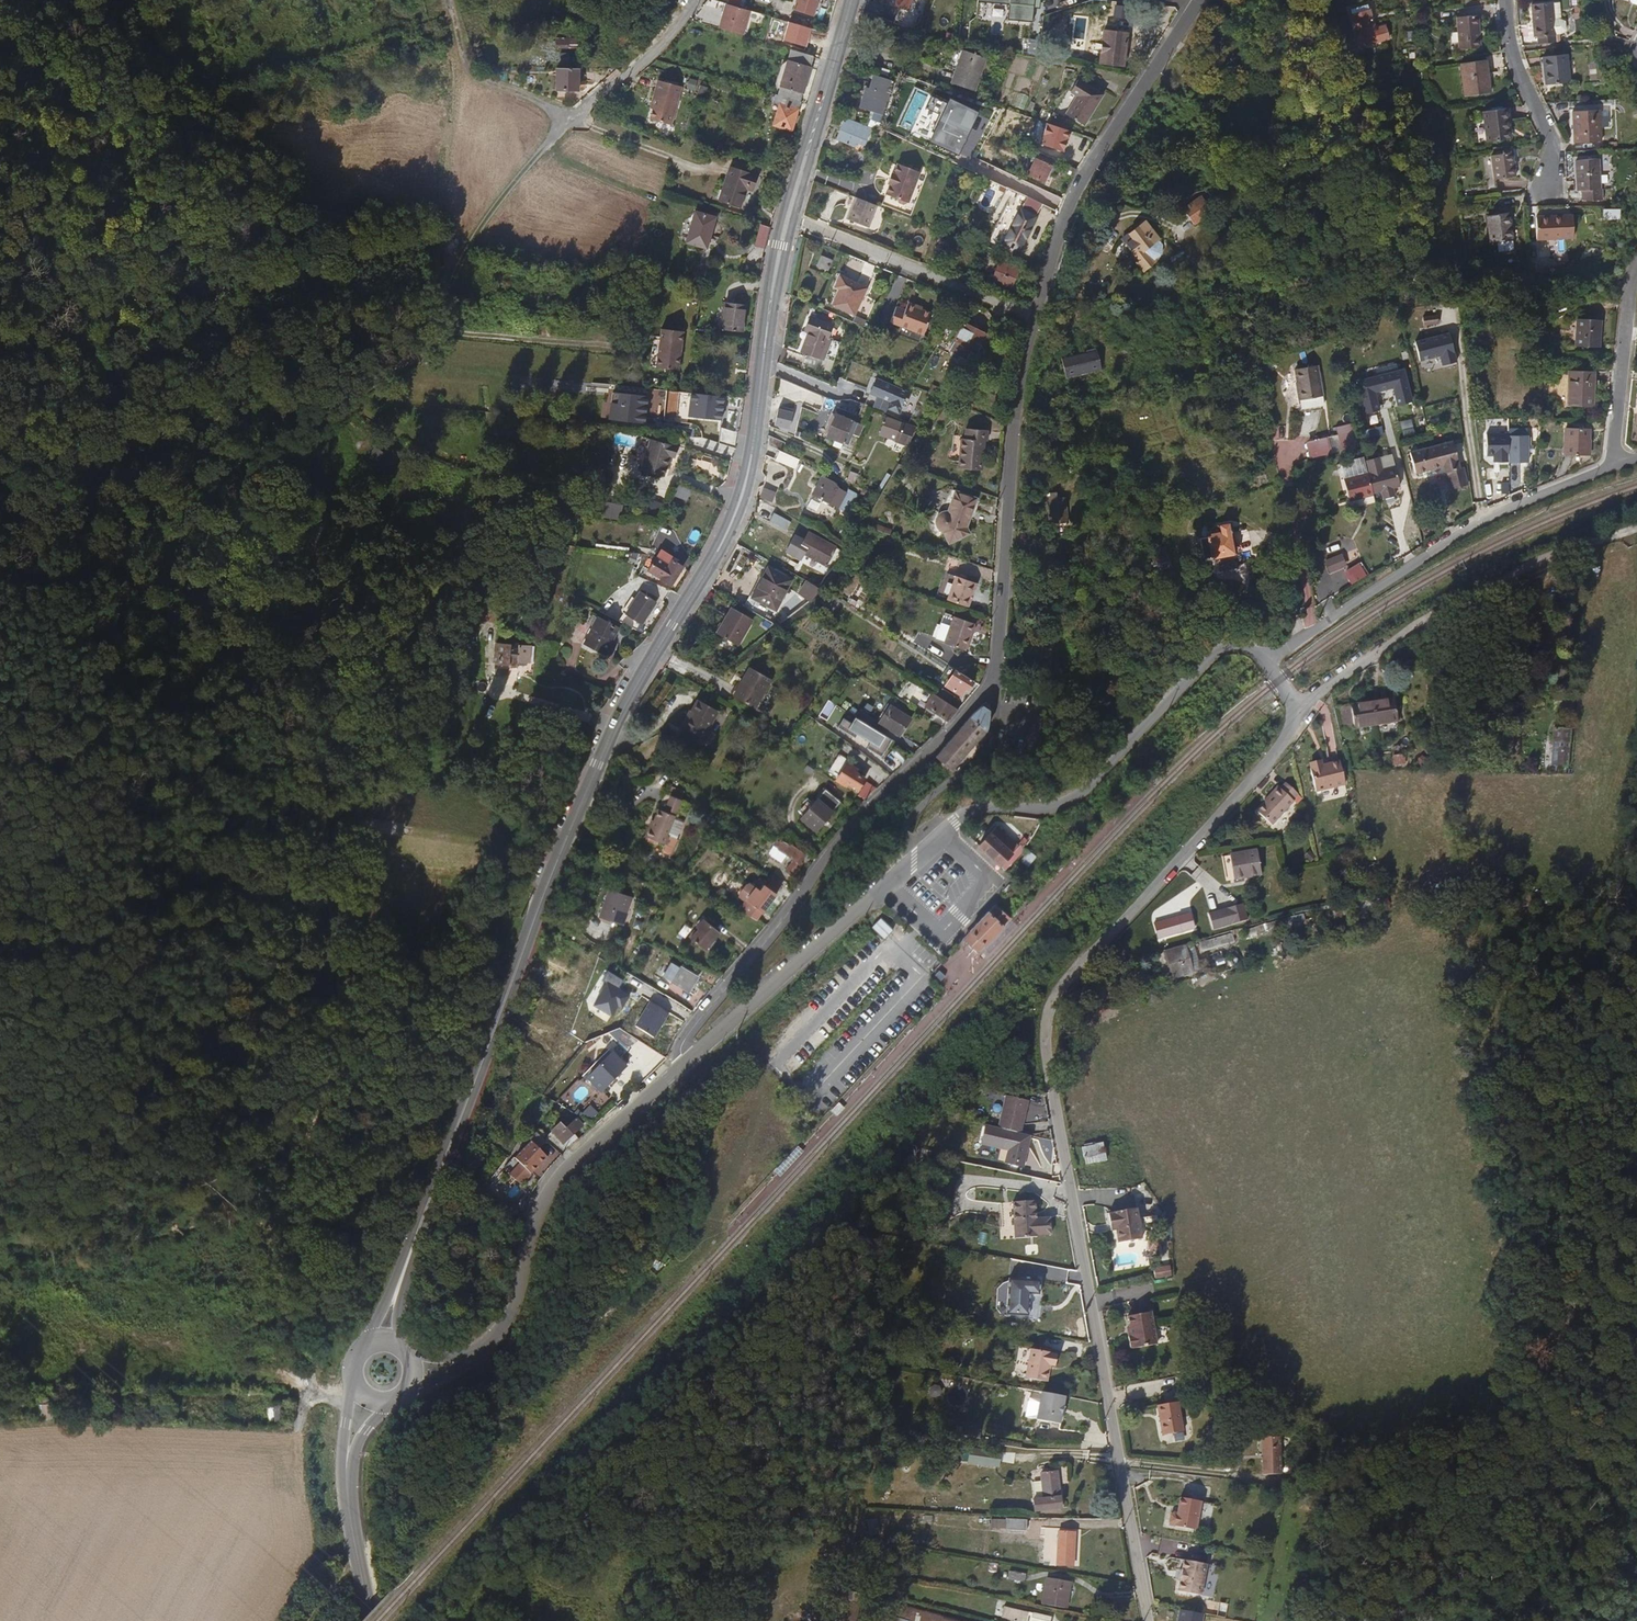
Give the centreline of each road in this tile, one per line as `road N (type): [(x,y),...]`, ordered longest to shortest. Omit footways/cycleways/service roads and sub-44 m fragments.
road 1 (track): [(568,120),(482,219),(409,355),(308,450),(303,497),(319,622),(320,828),(339,1035),(303,1165),(263,1237),(267,1268),(302,1340),(314,1389),(348,1412)]
road 2 (secondary): [(788,220),(737,510),(600,764),(419,1233)]
road 3 (residential): [(1263,660),(1293,699),(1295,713),(1276,746),(1072,971),(1043,1021),(1146,1620)]
road 4 (residential): [(677,1064),(954,822),(981,807),(1051,806),(1071,796),(1218,643),(1263,660)]
road 5 (unclassified): [(990,692),(866,808),(681,1032),(677,1064)]
road 6 (residential): [(1263,660),(1461,531),(1607,466)]
road 7 (track): [(1293,699),(1460,594),(1636,527)]
road 8 (residential): [(1032,319),(1006,448),(990,692)]
road 9 (residential): [(471,1356),(507,1322),(537,1212),(568,1166),(677,1064)]
road 10 (residential): [(1192,0),(1097,158),(1032,319)]
road 11 (track): [(0,1243),(124,1251),(269,1216)]
road 12 (residential): [(1032,319),(788,220)]
road 13 (secondary): [(852,0),(788,220)]
road 14 (residential): [(1636,253),(1626,277),(1607,466)]
road 15 (residential): [(1507,0),(1514,63),(1551,140),(1548,194)]
road 16 (track): [(440,308),(438,323),(455,334),(616,347)]
road 17 (track): [(568,120),(487,92),(459,61),(438,0)]
road 18 (residential): [(694,0),(644,57),(568,120)]
road 19 (secondary): [(372,1620),(346,1472)]
road 20 (secondary): [(419,1233),(359,1352)]
road 21 (secondary): [(404,1348),(396,1304),(419,1233)]

